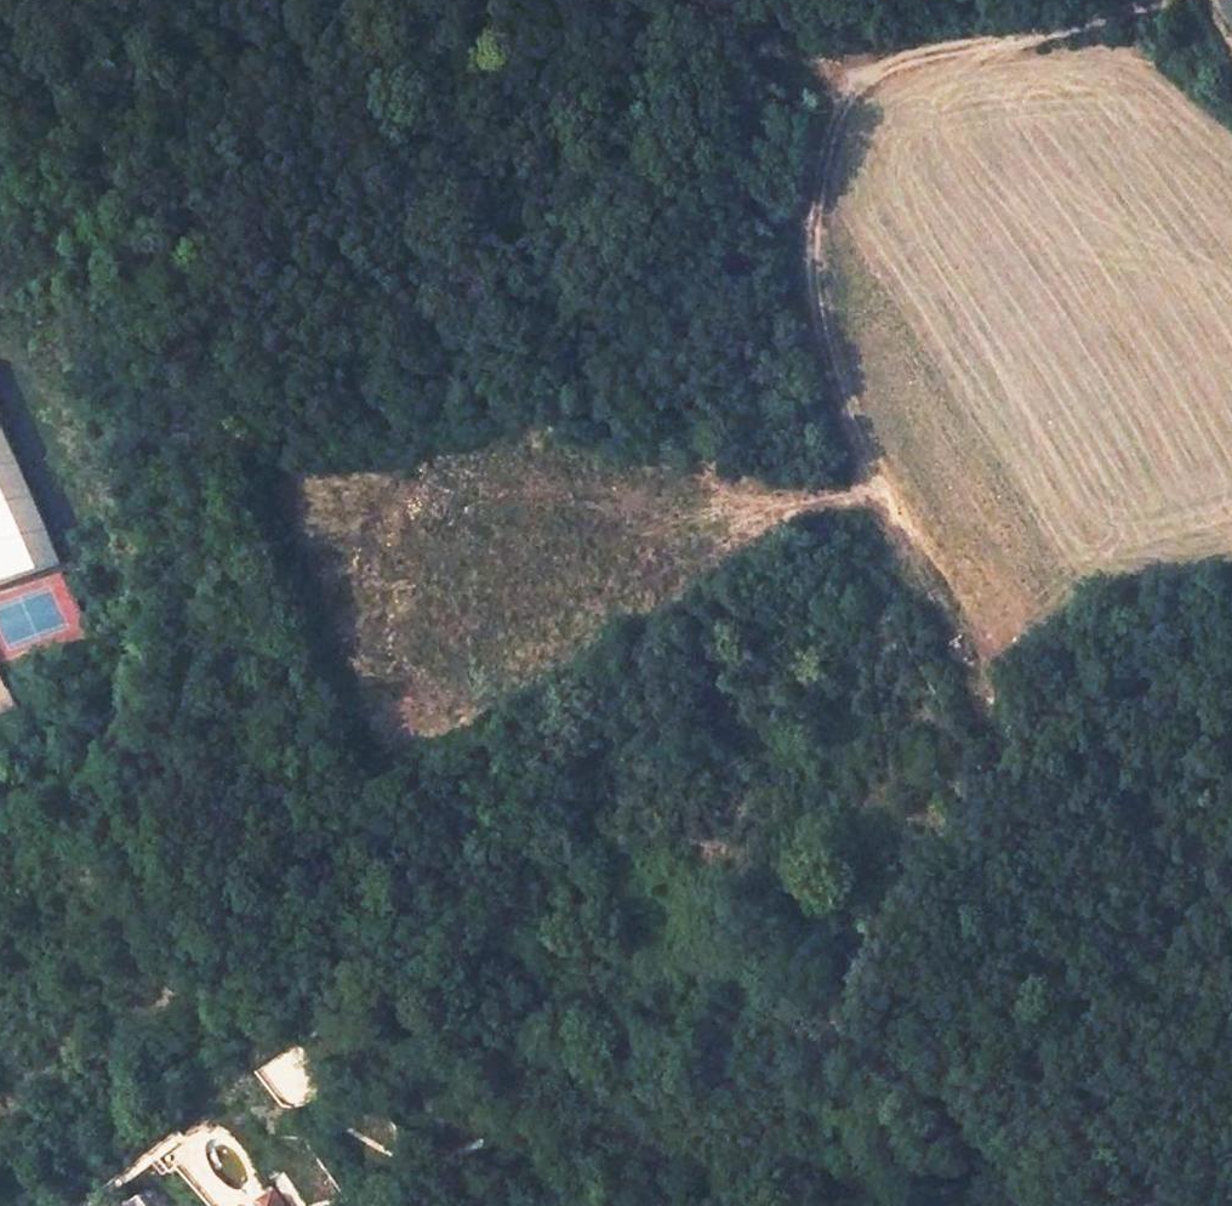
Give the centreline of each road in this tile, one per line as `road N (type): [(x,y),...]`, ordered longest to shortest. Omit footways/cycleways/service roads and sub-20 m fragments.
road 1 (track): [(1155,0),(1013,38),(913,47),(865,71),(837,105),(816,212),(813,295),(849,440),(903,554),(889,610)]

